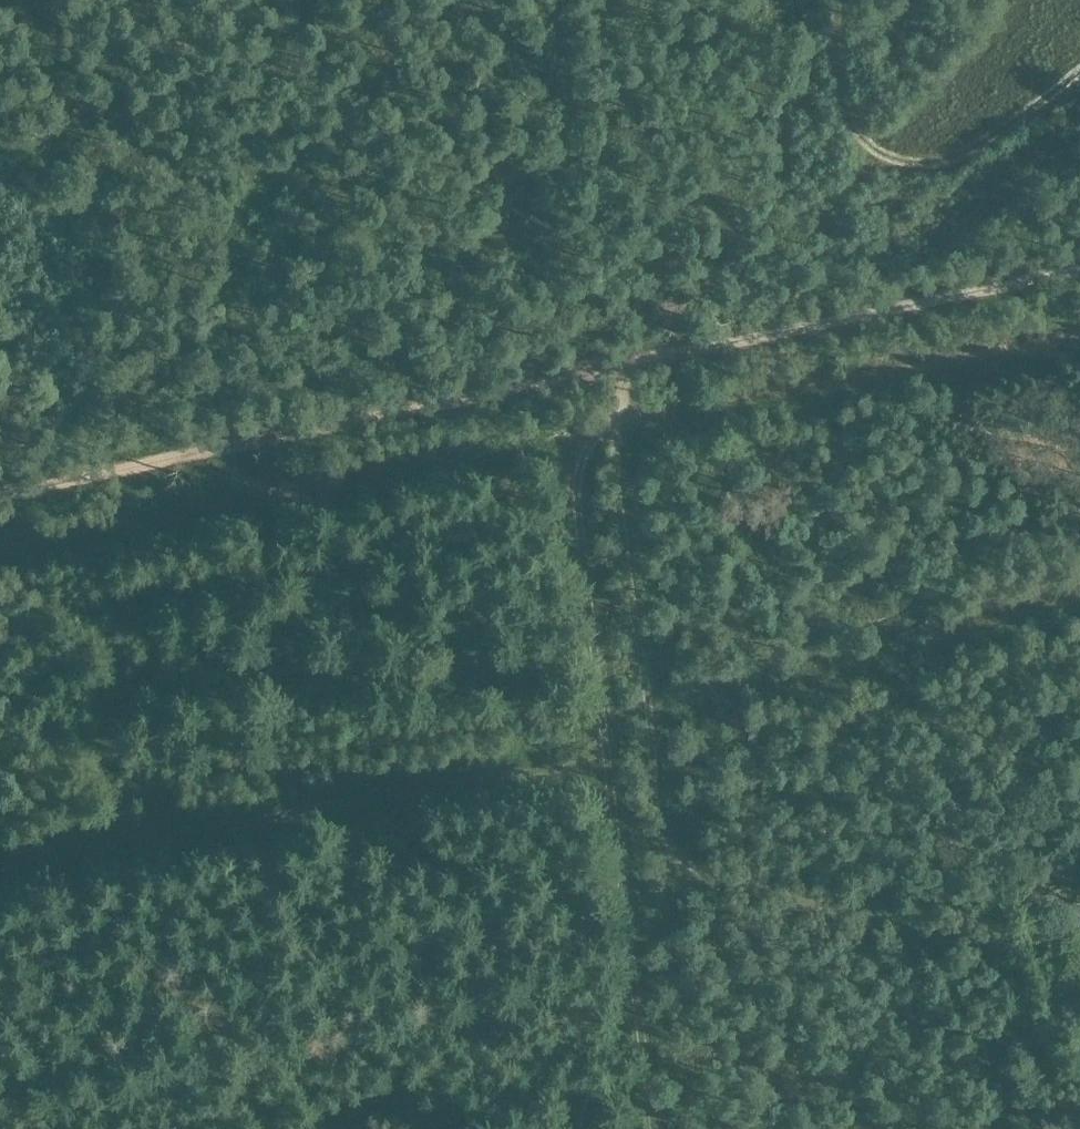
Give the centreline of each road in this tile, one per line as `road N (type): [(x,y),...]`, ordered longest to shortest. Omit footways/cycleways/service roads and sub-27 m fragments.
road 1 (track): [(1079,335),(608,423),(667,849),(698,869),(950,936),(999,943),(1079,926)]
road 2 (track): [(0,494),(1079,269)]
road 3 (track): [(622,364),(620,393),(584,457),(576,500),(652,1128)]
road 4 (track): [(605,755),(365,795),(0,877)]
road 5 (track): [(1079,602),(647,708)]
road 6 (track): [(1079,71),(987,140),(947,160),(886,157),(846,113),(836,0)]

